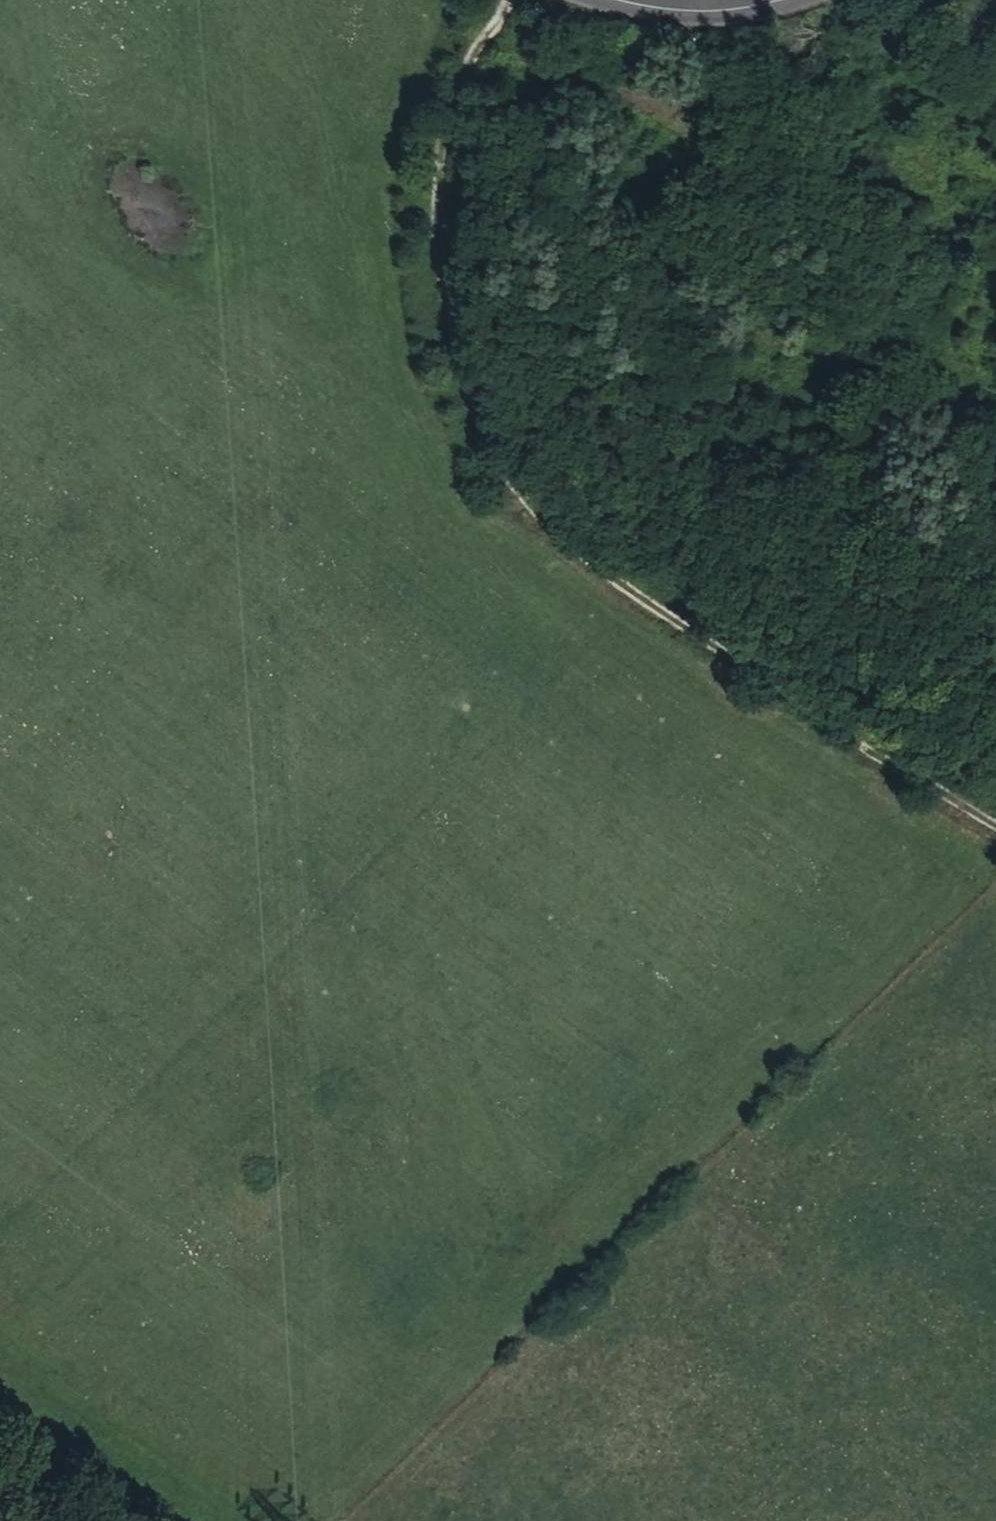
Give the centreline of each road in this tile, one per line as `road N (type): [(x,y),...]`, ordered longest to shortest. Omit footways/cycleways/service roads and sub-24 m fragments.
road 1 (track): [(496,0),(438,125),(429,213),(451,339),(480,432),(510,483),(547,528),(609,574),(995,826)]
road 2 (unclassified): [(779,0),(651,15),(619,0)]

